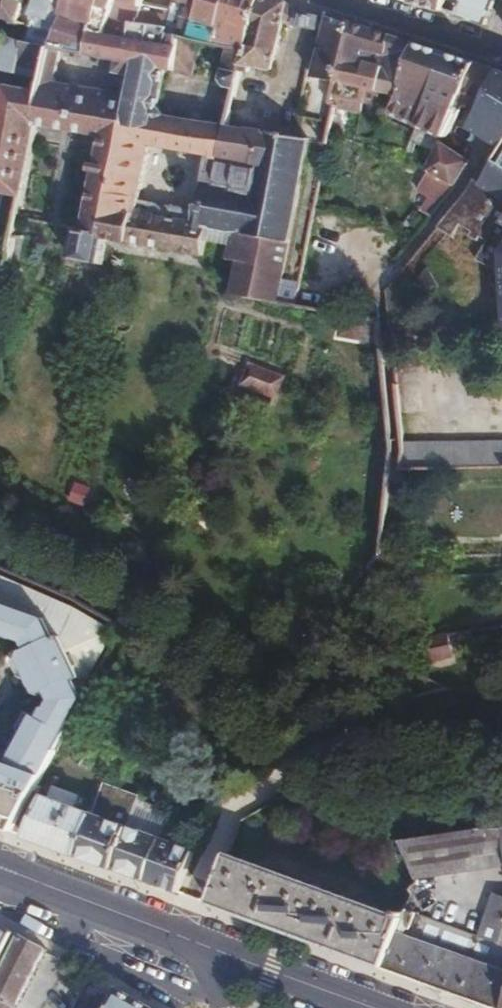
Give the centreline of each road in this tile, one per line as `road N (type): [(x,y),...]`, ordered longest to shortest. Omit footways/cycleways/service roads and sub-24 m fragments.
road 1 (tertiary): [(0,871),(205,956)]
road 2 (tertiary): [(205,956),(347,1007)]
road 3 (residential): [(488,47),(347,0)]

